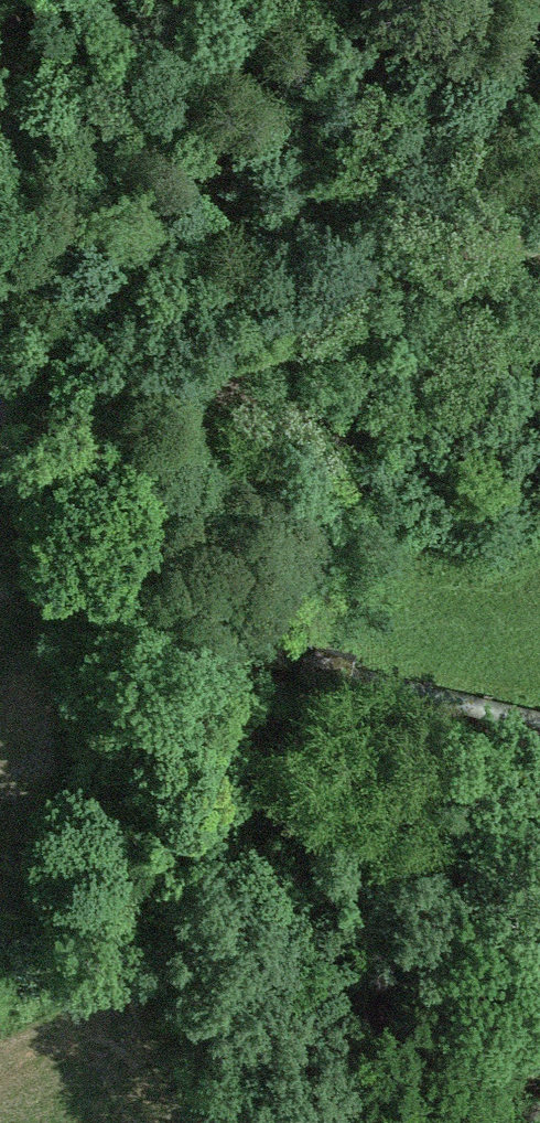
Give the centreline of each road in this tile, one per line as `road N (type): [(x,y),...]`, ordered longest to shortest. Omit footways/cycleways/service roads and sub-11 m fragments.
road 1 (track): [(13,466),(91,445),(396,296),(539,260)]
road 2 (track): [(0,429),(35,584),(29,733)]
road 3 (track): [(0,879),(18,839),(29,733)]

